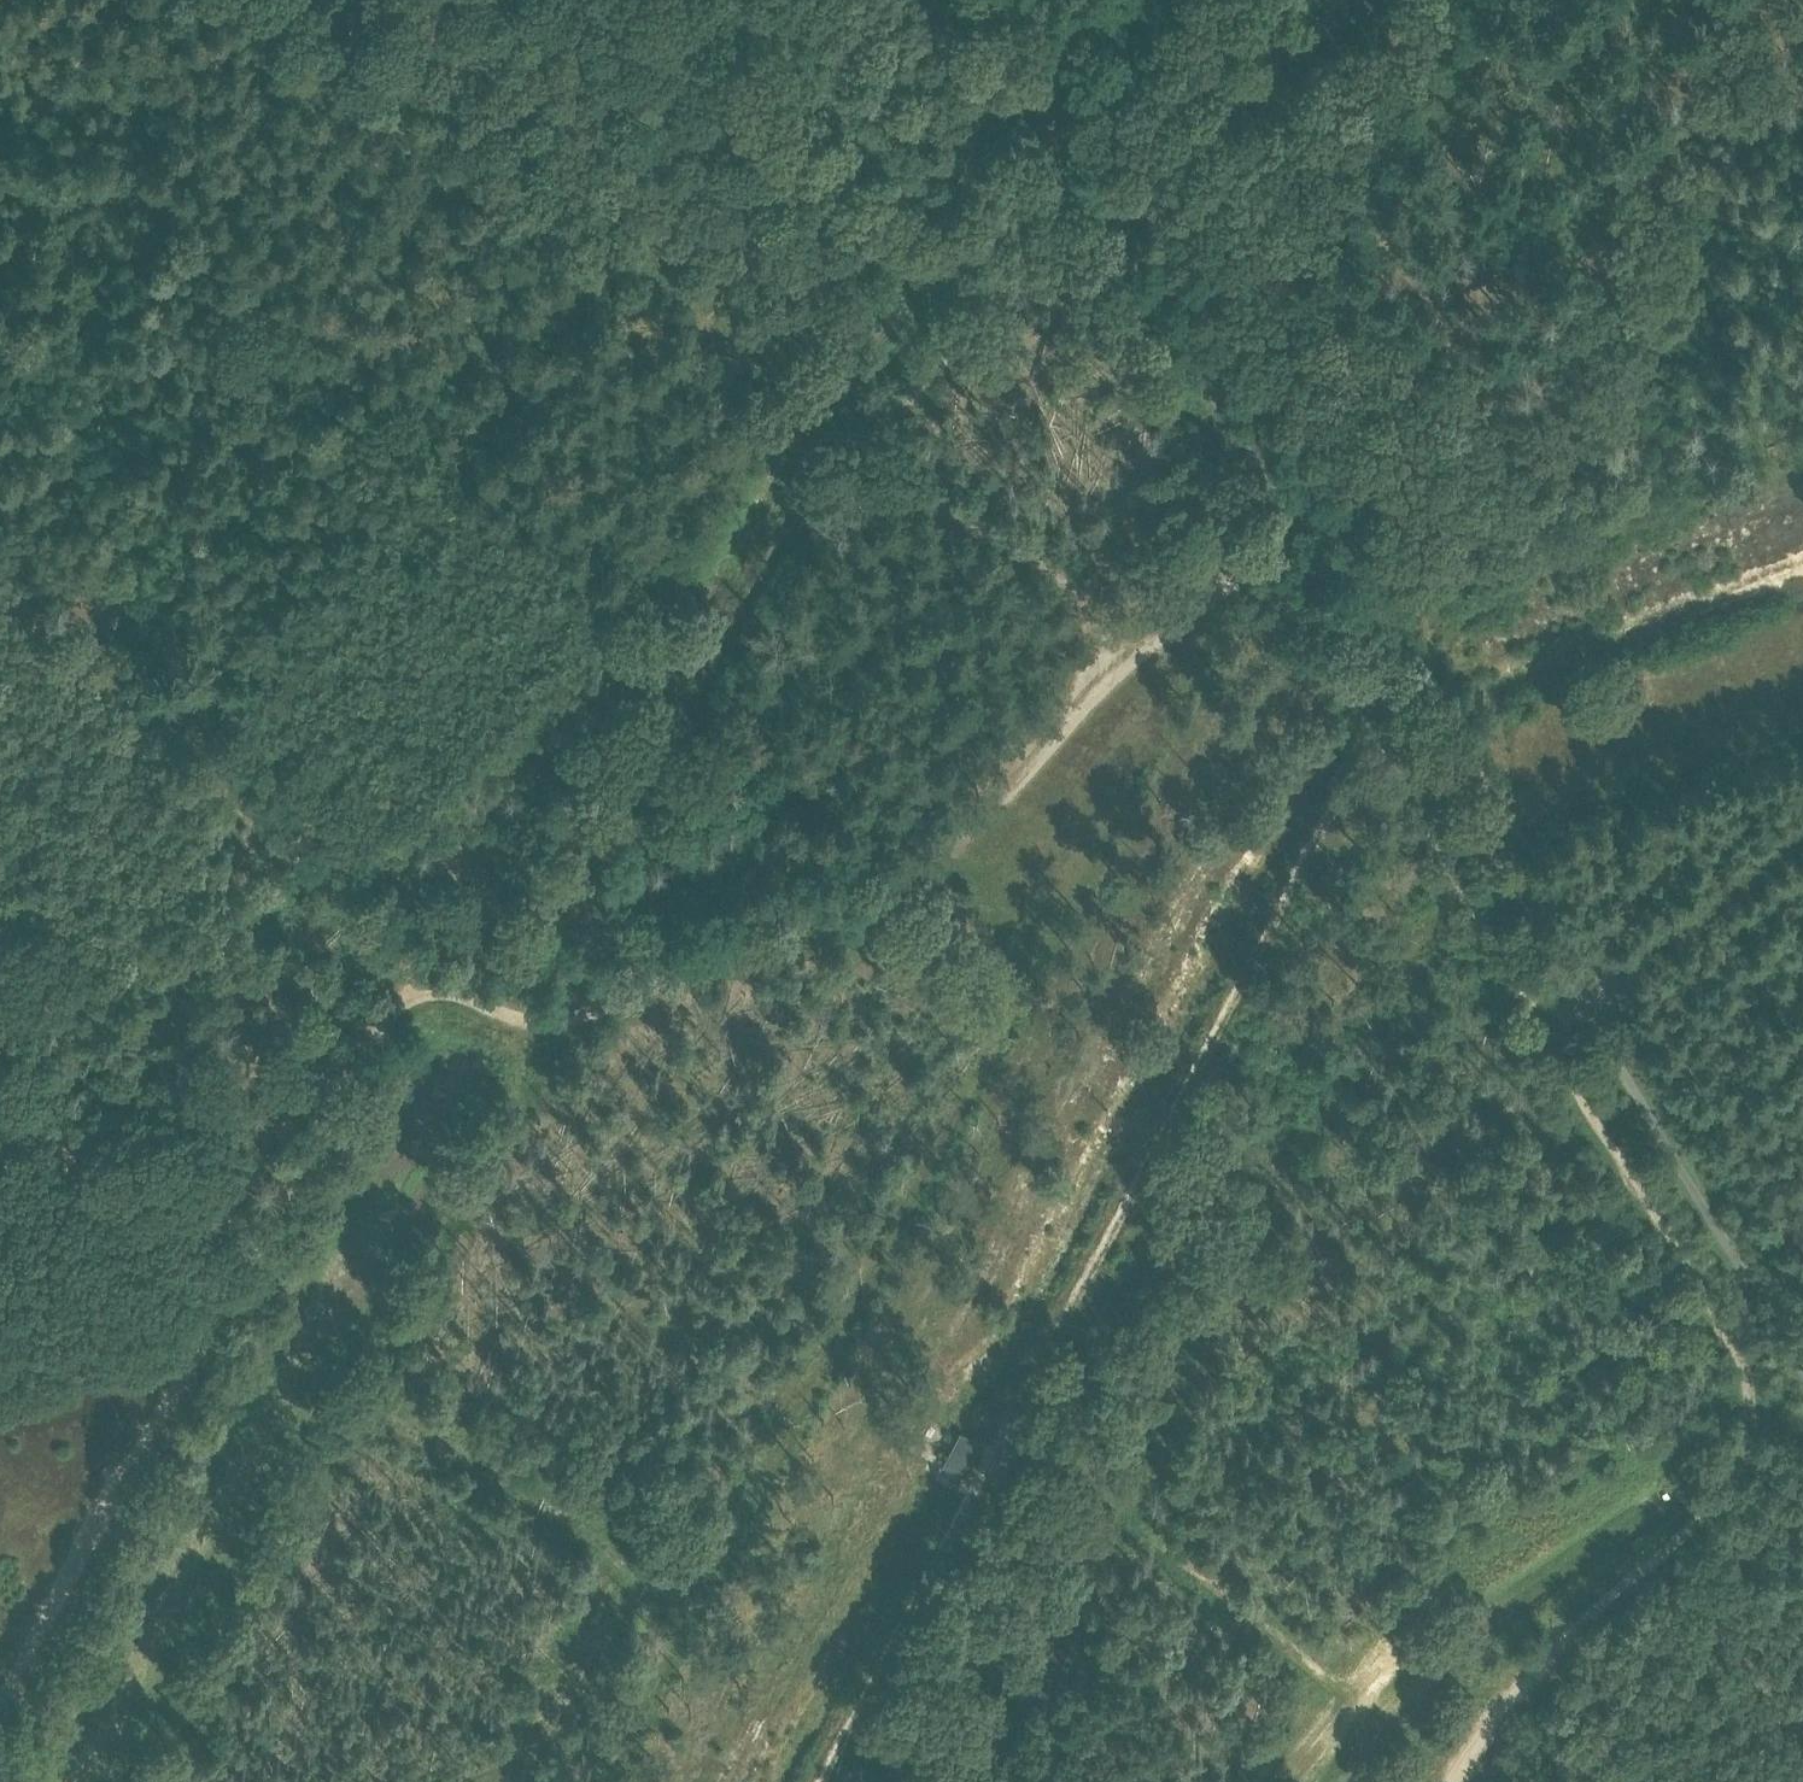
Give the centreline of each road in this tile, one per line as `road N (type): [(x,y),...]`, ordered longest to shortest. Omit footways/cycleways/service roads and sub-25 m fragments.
road 1 (track): [(1619,973),(1802,828)]

